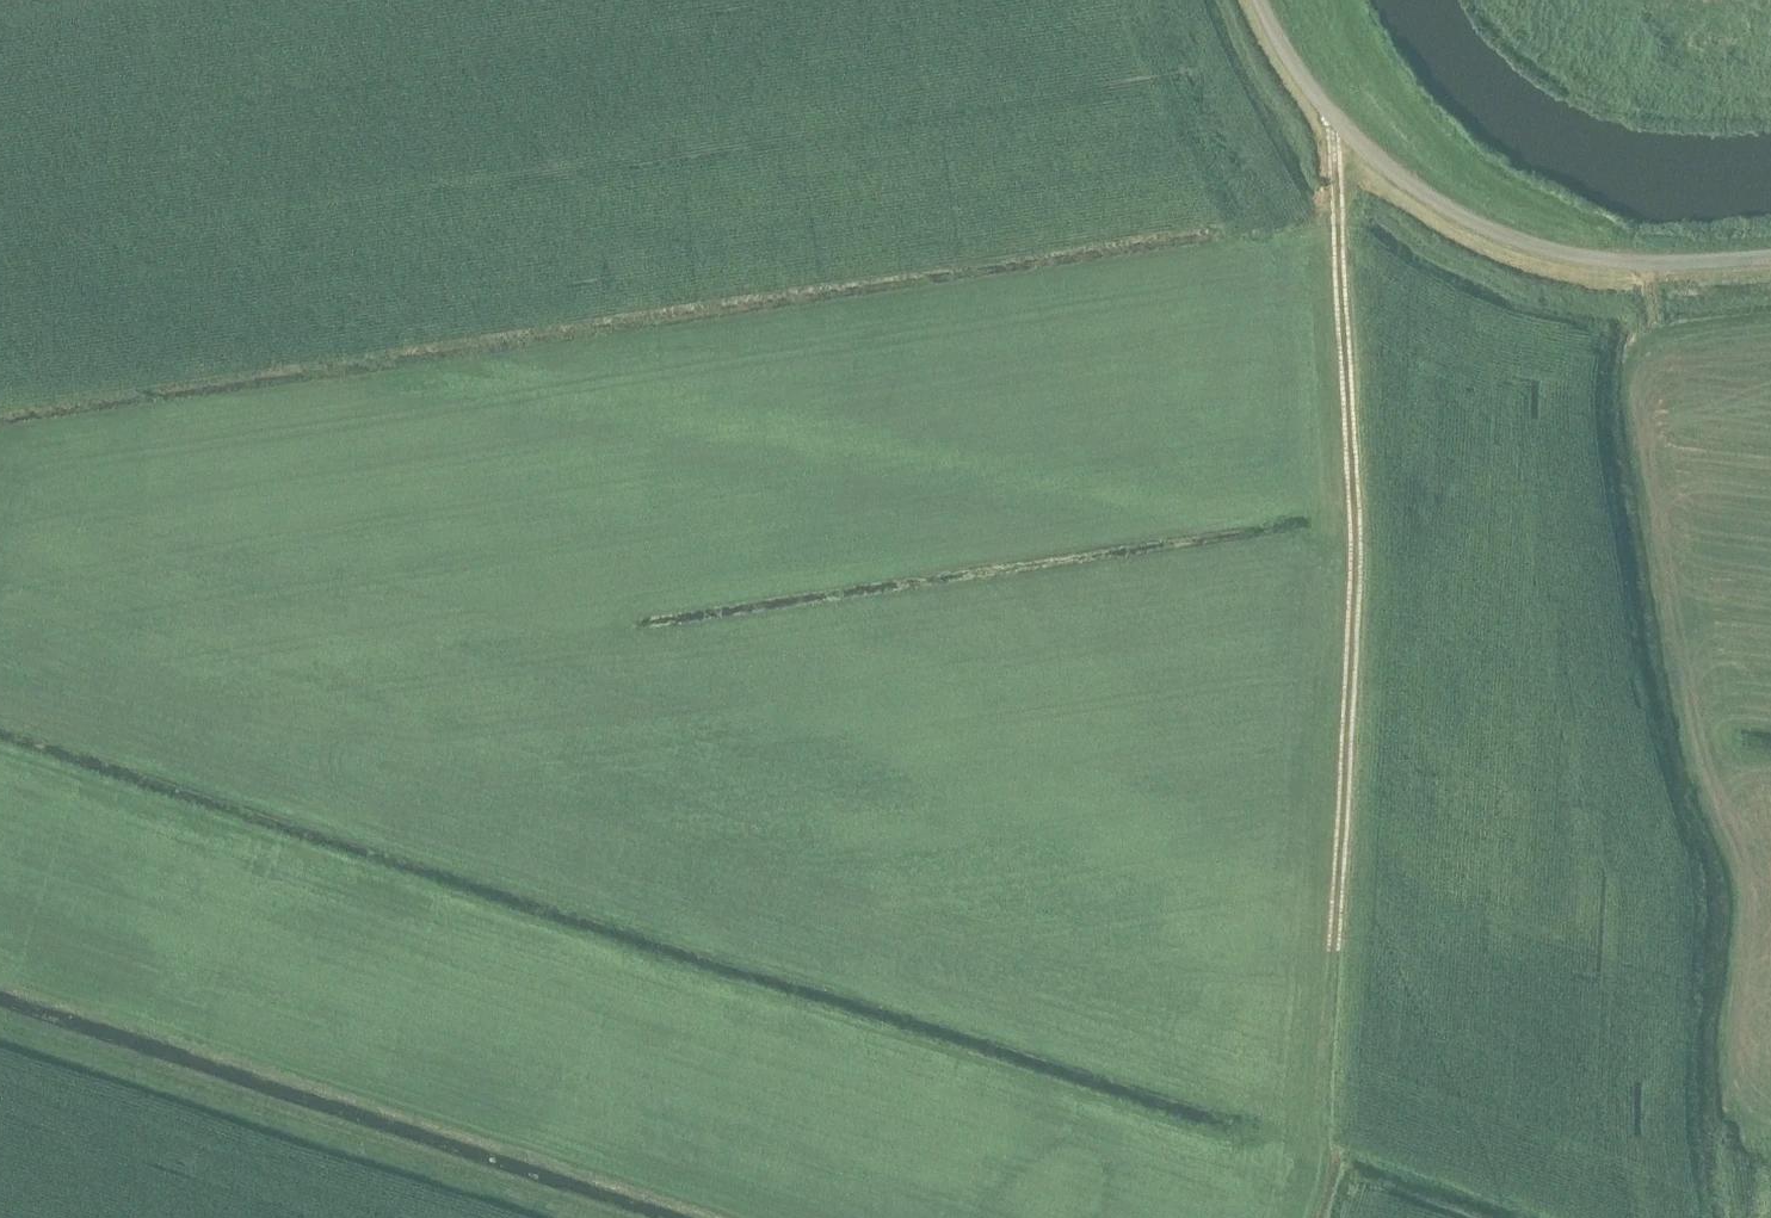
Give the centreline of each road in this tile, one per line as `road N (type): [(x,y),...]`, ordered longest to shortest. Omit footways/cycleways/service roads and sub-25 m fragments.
road 1 (unclassified): [(1770,257),(1608,261),(1525,244),(1454,212),(1408,184),(1335,118),(1259,0)]

